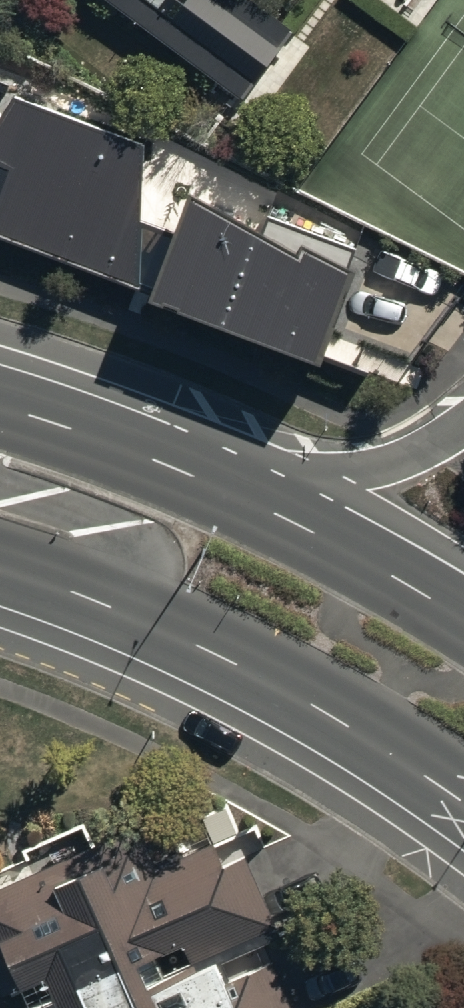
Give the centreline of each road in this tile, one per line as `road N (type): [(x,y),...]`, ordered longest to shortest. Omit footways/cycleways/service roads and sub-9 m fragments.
road 1 (primary): [(463,802),(317,710),(66,588)]
road 2 (primary): [(0,407),(271,513)]
road 3 (primary): [(271,513),(463,623)]
road 4 (residential): [(271,513),(463,415)]
road 5 (primary): [(0,485),(93,517),(117,543),(118,562),(103,580),(66,588)]

